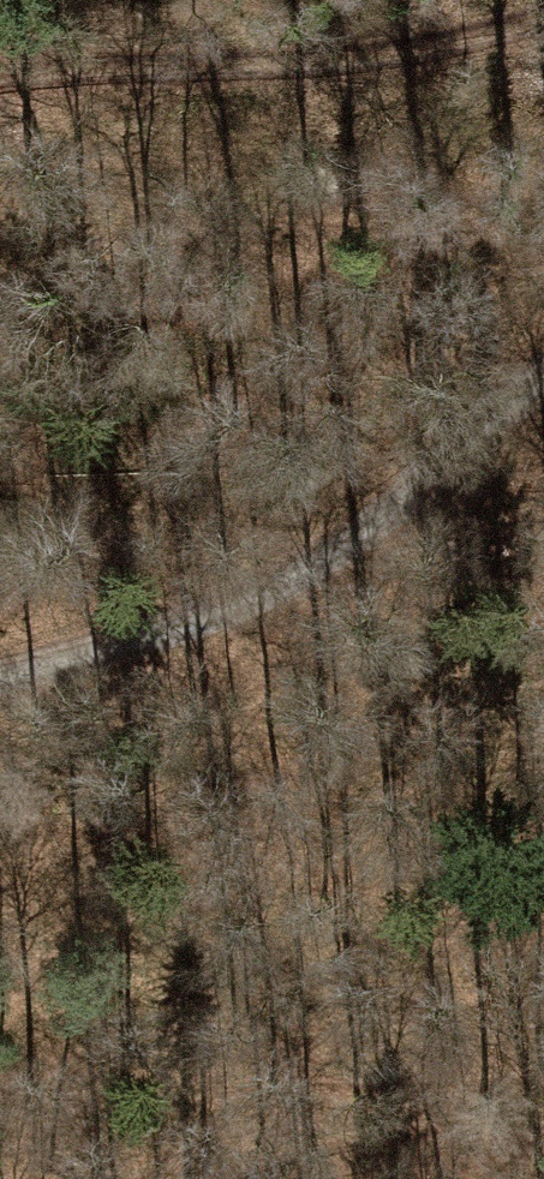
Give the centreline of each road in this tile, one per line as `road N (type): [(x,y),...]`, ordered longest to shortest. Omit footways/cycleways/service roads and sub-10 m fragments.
road 1 (track): [(0,685),(66,674),(212,630),(350,565),(543,390)]
road 2 (track): [(0,77),(517,34),(543,23)]
road 3 (track): [(295,1178),(429,1159),(543,1162)]

